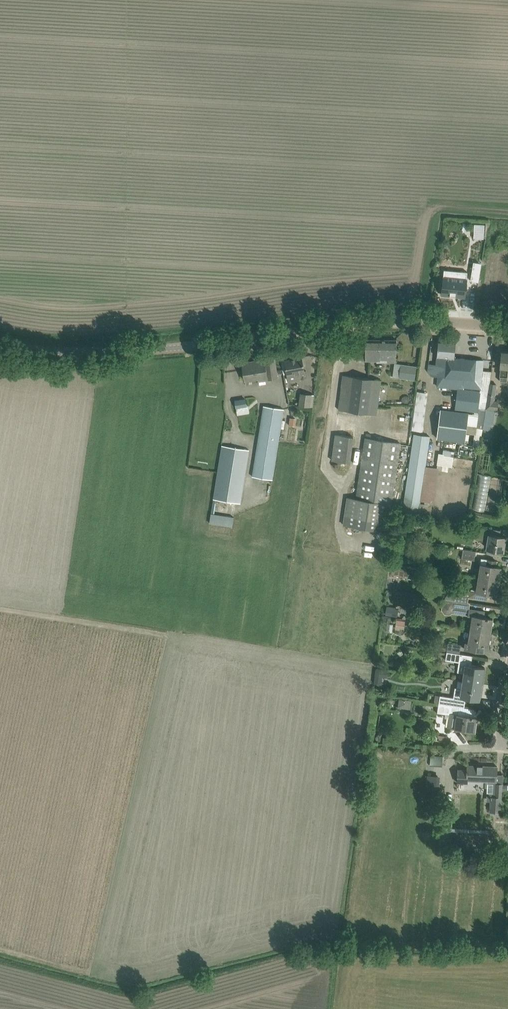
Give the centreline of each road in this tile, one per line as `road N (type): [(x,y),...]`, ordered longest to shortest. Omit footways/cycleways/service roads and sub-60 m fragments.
road 1 (unclassified): [(507,326),(387,319),(96,352),(0,344)]

